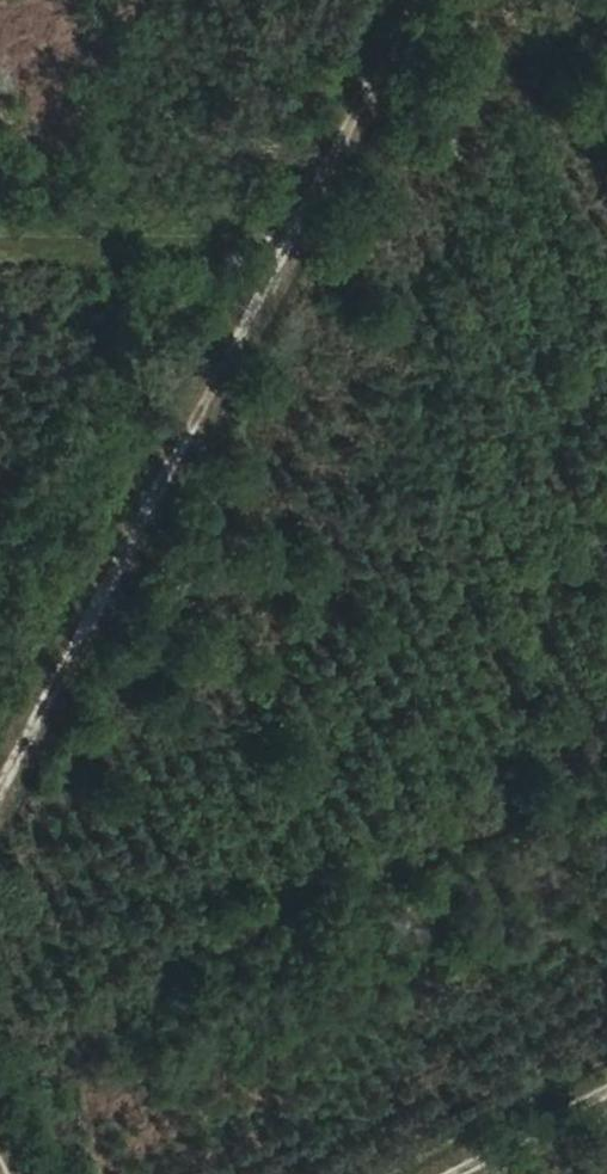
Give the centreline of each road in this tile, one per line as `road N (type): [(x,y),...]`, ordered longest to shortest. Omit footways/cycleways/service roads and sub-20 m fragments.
road 1 (track): [(0,782),(417,0)]
road 2 (track): [(0,240),(285,250)]
road 3 (track): [(463,1173),(606,1091)]

